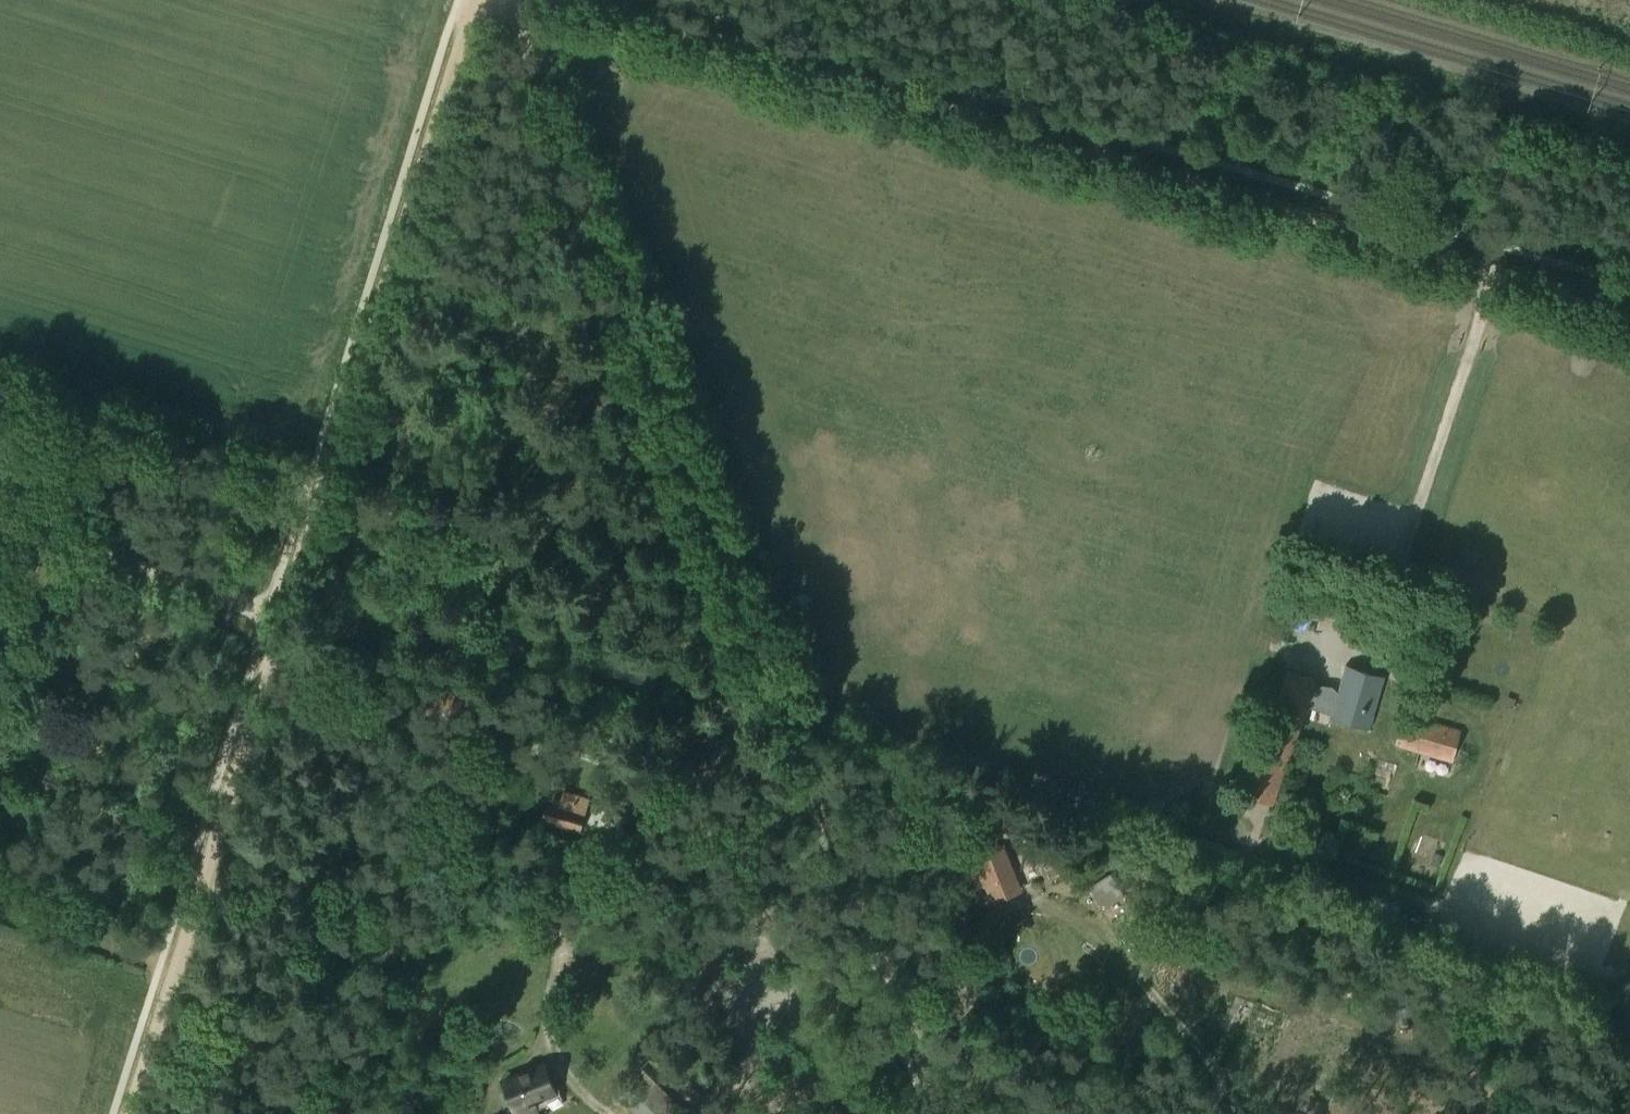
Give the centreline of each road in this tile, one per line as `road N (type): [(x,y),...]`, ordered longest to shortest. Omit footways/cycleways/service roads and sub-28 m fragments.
road 1 (track): [(511,0),(944,1113)]
road 2 (track): [(475,0),(129,1113)]
road 3 (track): [(1629,308),(575,0)]

